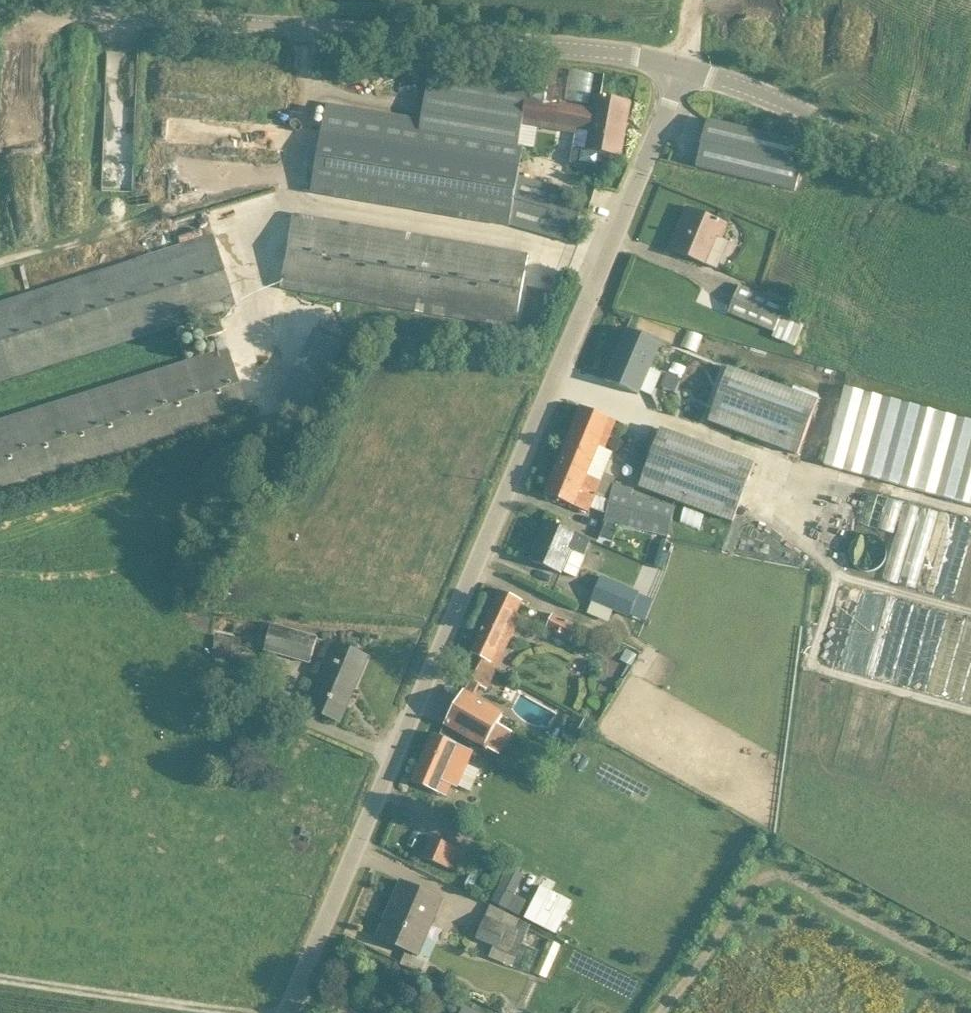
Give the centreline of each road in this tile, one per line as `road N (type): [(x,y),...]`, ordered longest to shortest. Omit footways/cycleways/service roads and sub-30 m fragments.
road 1 (tertiary): [(686,68),(287,1012)]
road 2 (tertiary): [(0,3),(584,50),(686,68)]
road 3 (track): [(660,1012),(746,891),(775,875),(790,875),(970,976)]
road 4 (tertiary): [(686,68),(882,150),(970,177)]
road 5 (track): [(0,980),(235,1012)]

